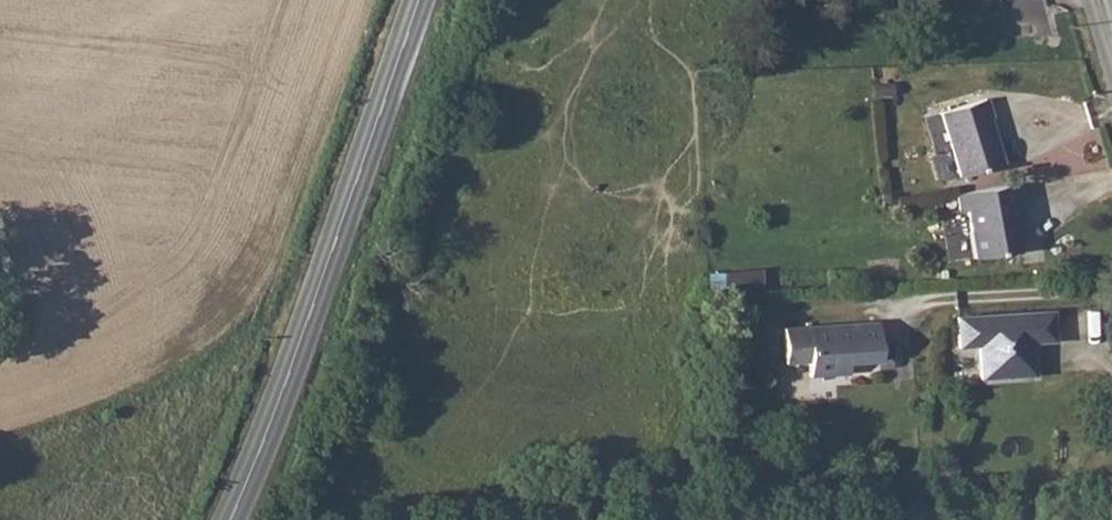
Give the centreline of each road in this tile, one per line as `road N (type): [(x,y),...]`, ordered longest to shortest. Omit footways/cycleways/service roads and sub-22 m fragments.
road 1 (secondary): [(419,0),(262,448),(229,519)]

